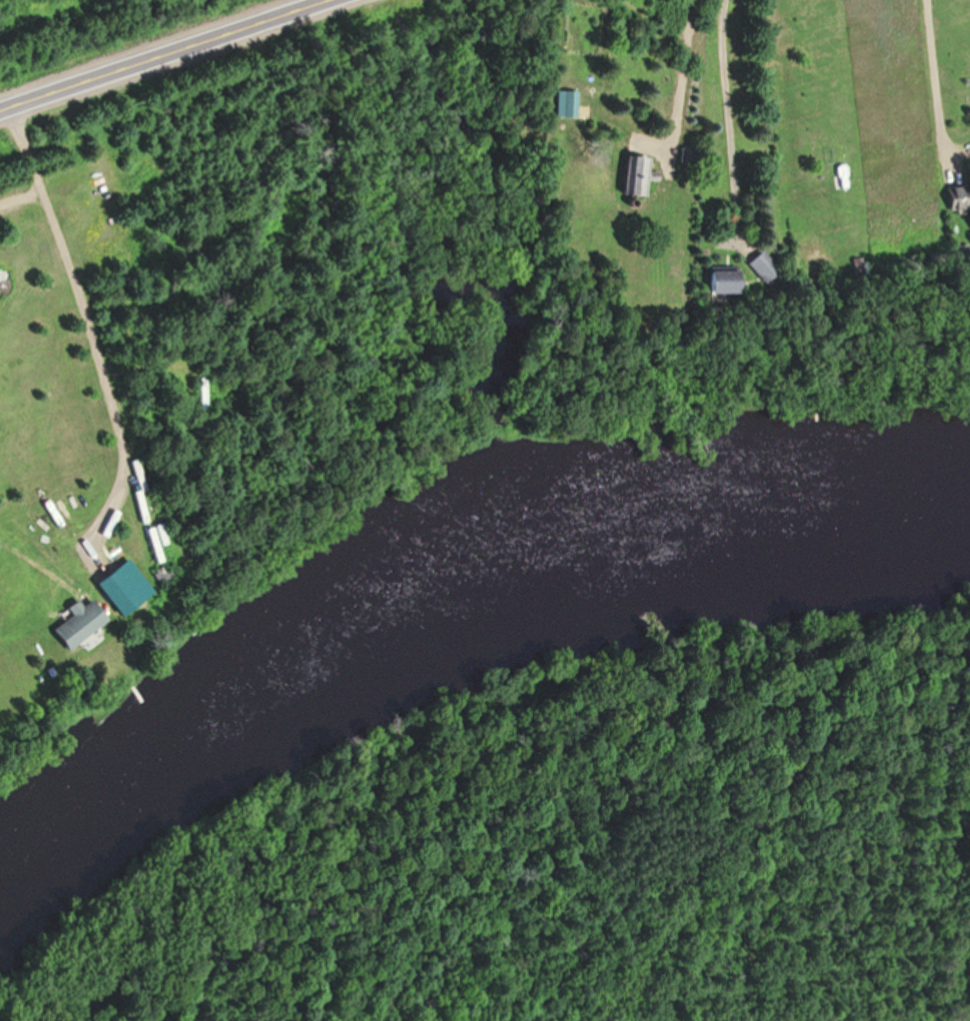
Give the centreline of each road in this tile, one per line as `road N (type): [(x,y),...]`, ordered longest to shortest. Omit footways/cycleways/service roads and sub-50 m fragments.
road 1 (primary): [(0,109),(323,0)]

